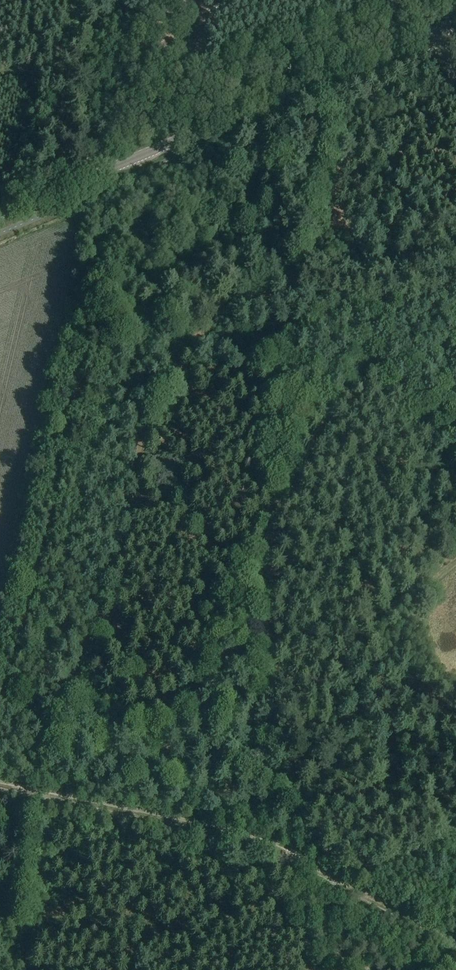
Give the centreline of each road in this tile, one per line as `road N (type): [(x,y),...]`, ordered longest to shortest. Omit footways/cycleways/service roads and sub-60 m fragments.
road 1 (track): [(313,969),(297,840),(308,797),(281,734),(269,619),(288,528),(351,401),(390,285),(299,274),(227,317)]
road 2 (tertiary): [(0,215),(455,24)]
road 3 (track): [(0,790),(269,850),(455,948)]
road 4 (track): [(24,969),(39,798)]

